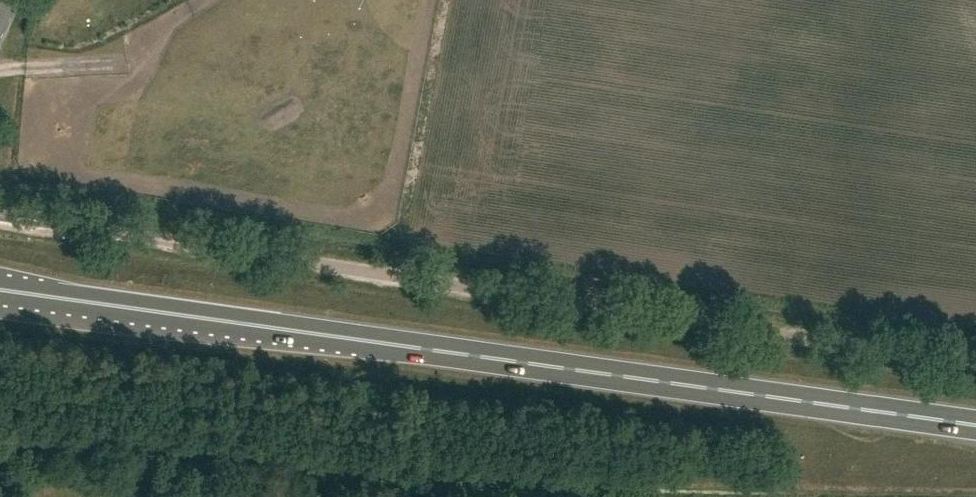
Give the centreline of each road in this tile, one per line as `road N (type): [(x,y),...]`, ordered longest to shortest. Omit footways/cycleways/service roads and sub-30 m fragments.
road 1 (unclassified): [(975,359),(0,218)]
road 2 (trunk): [(975,425),(0,290)]

